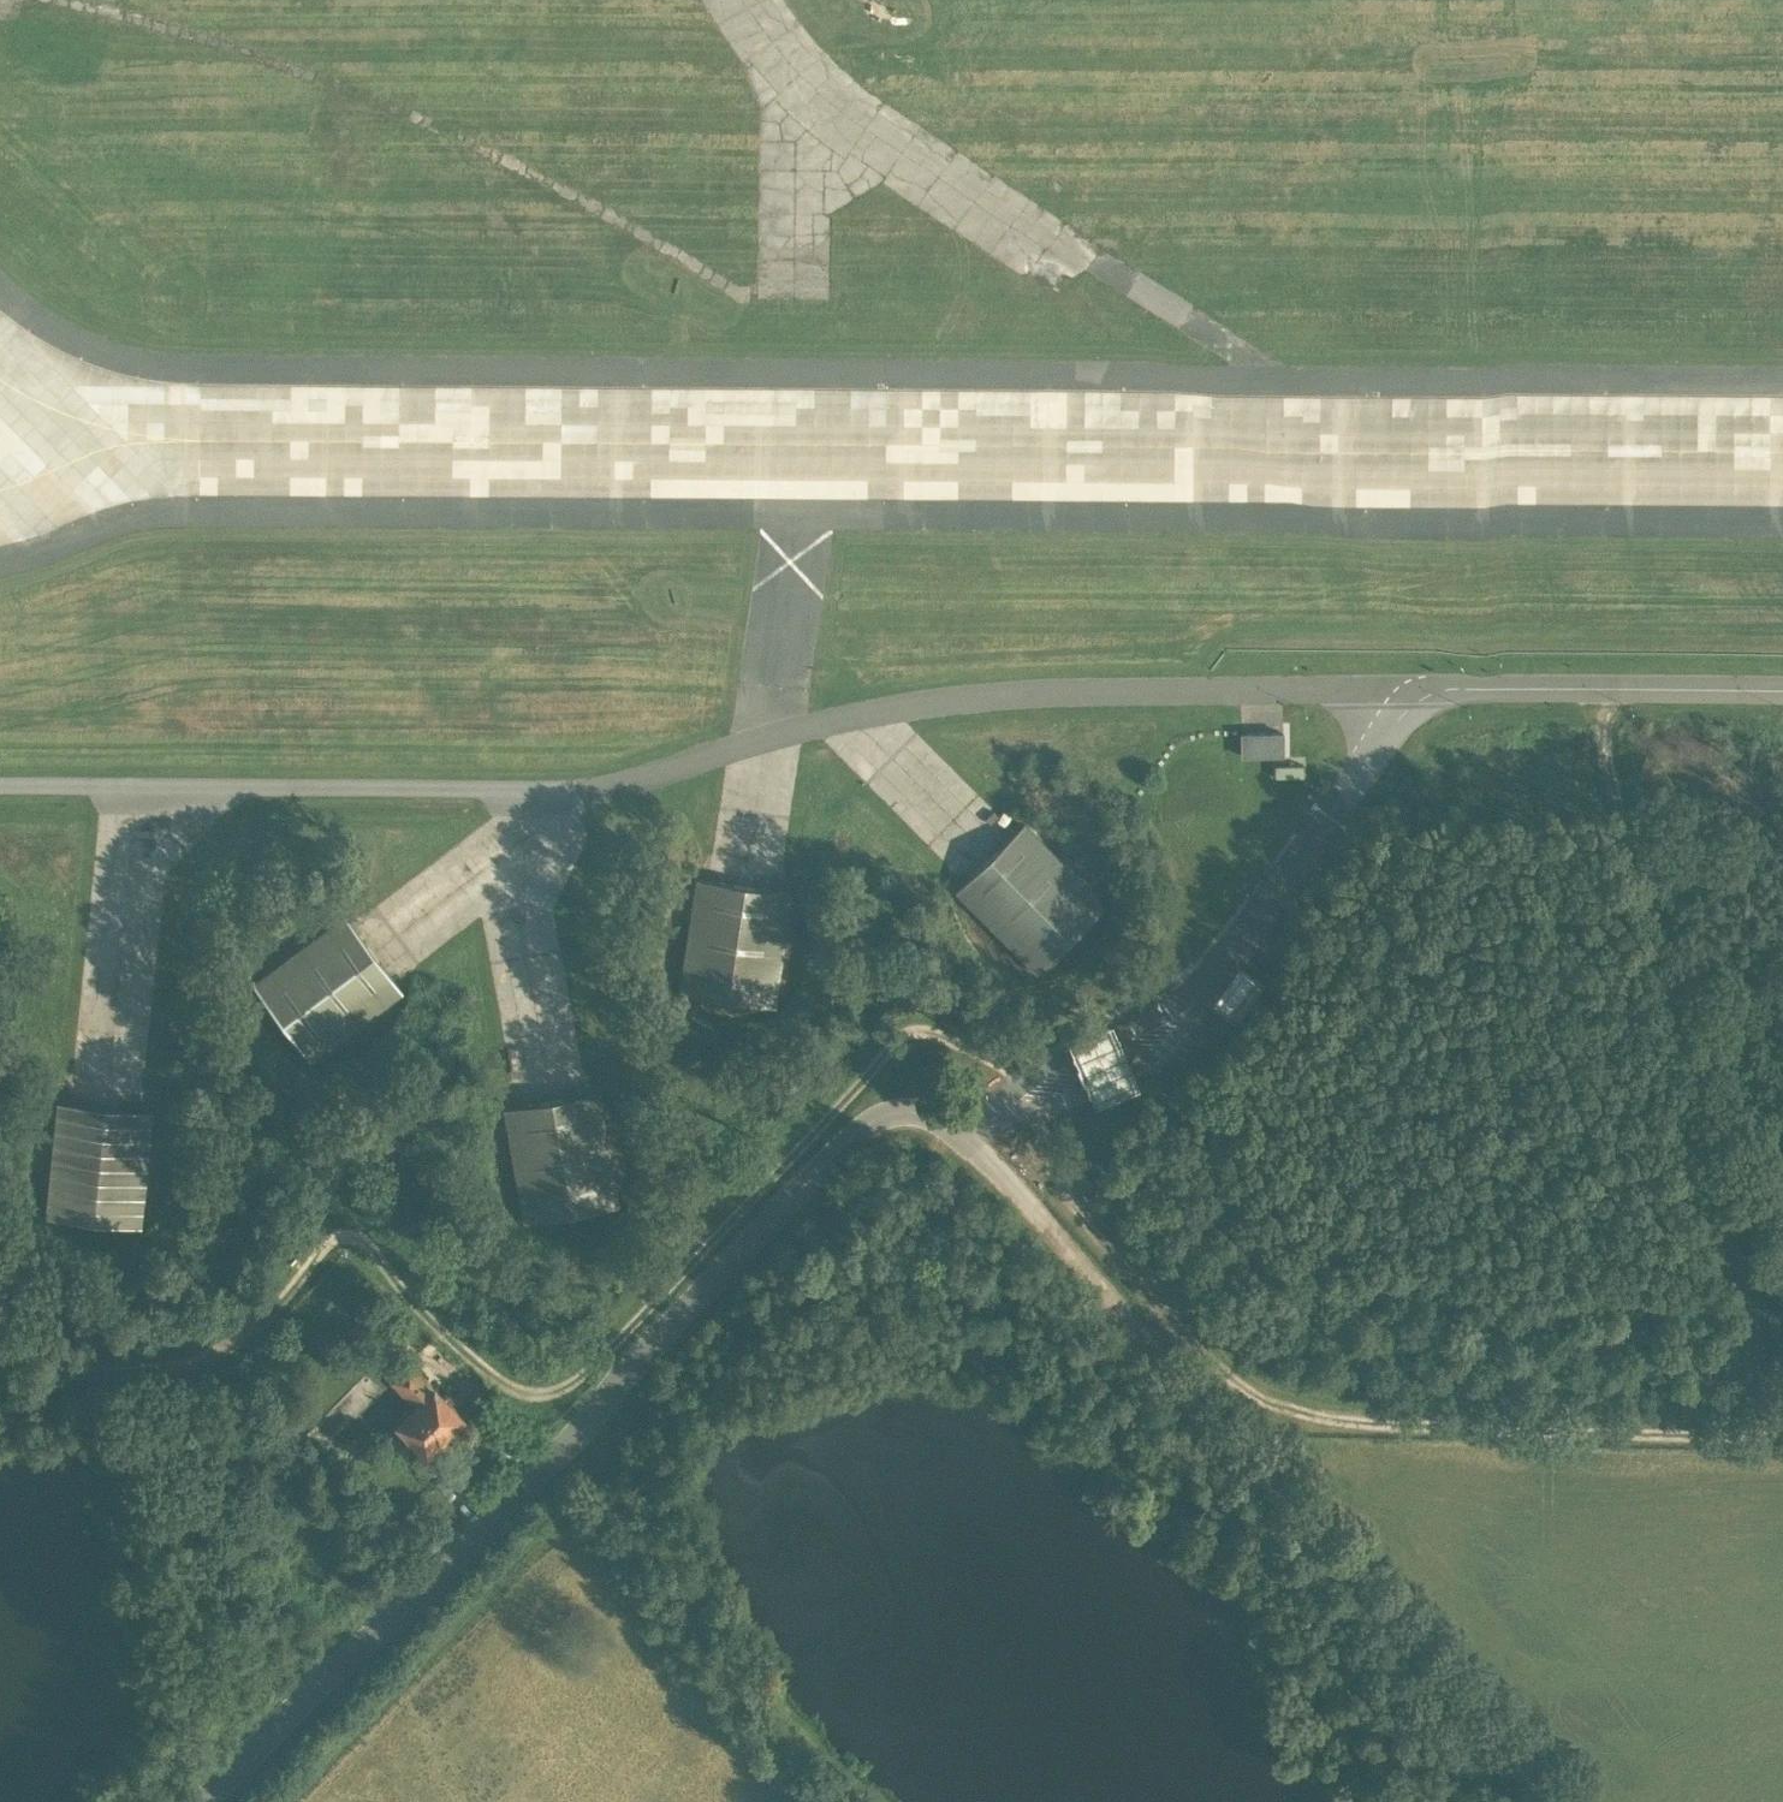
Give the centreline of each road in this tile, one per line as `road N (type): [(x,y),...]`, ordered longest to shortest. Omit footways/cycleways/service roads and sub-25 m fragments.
road 1 (unclassified): [(204,1801),(860,1125),(882,1113),(953,1116)]
road 2 (track): [(953,1116),(1368,1610),(1515,1743),(1563,1801)]

